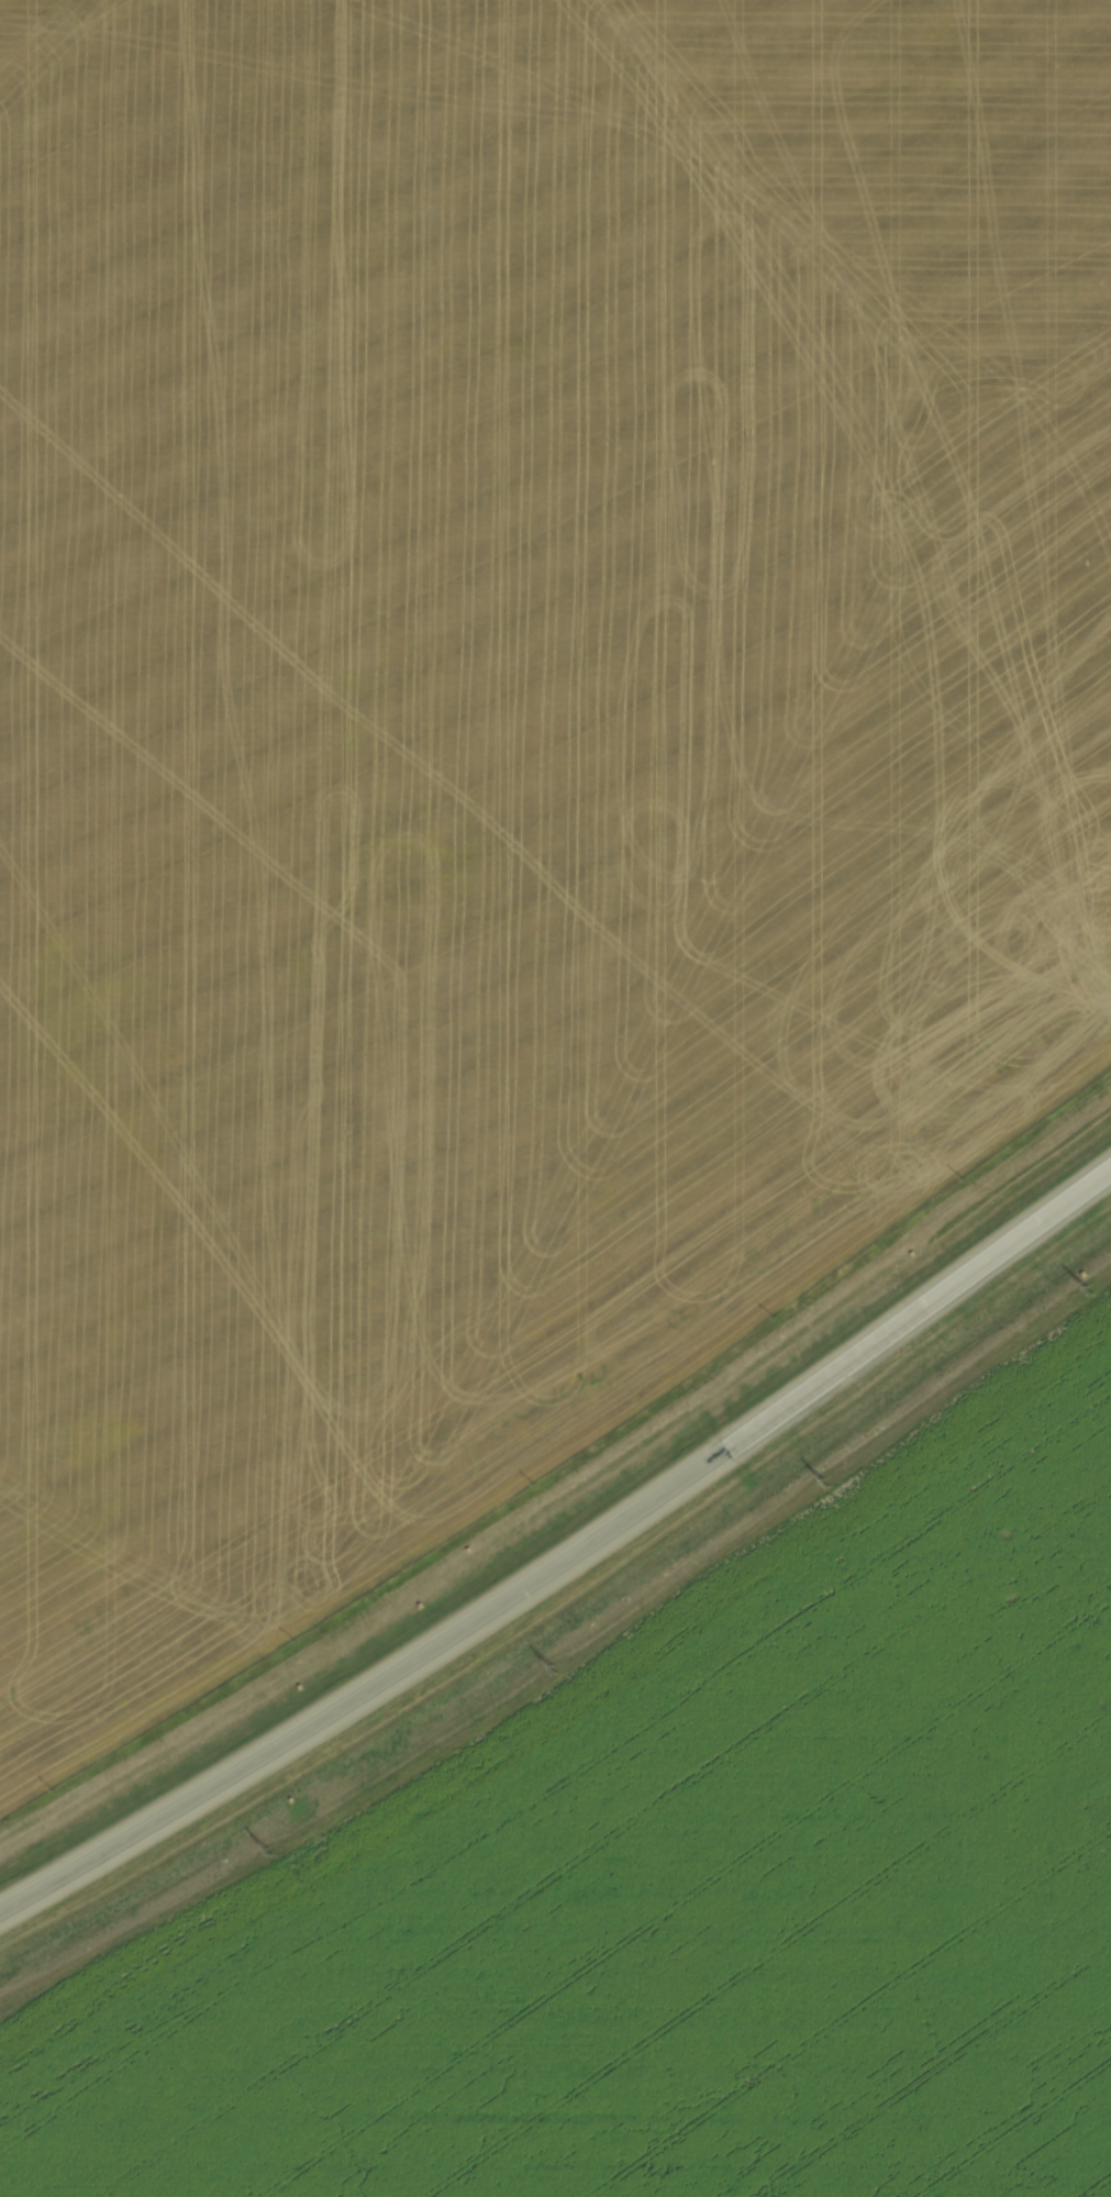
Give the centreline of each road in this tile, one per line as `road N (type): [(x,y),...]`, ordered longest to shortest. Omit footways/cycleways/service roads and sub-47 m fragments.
road 1 (primary): [(1110,1173),(693,1478),(331,1720),(0,1916)]

